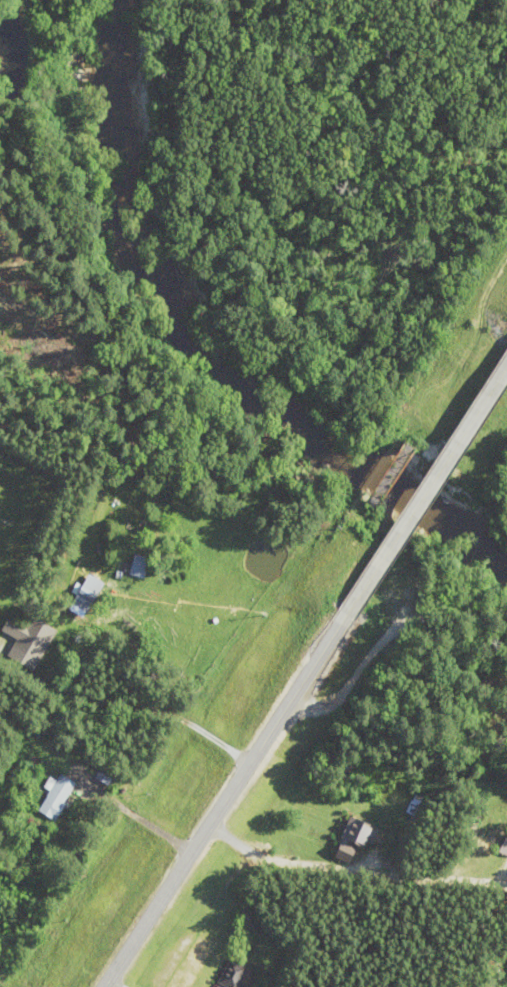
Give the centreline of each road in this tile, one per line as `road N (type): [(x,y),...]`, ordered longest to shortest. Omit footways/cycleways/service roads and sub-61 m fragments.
road 1 (primary): [(104,986),(341,624)]
road 2 (primary): [(341,624),(506,372)]

